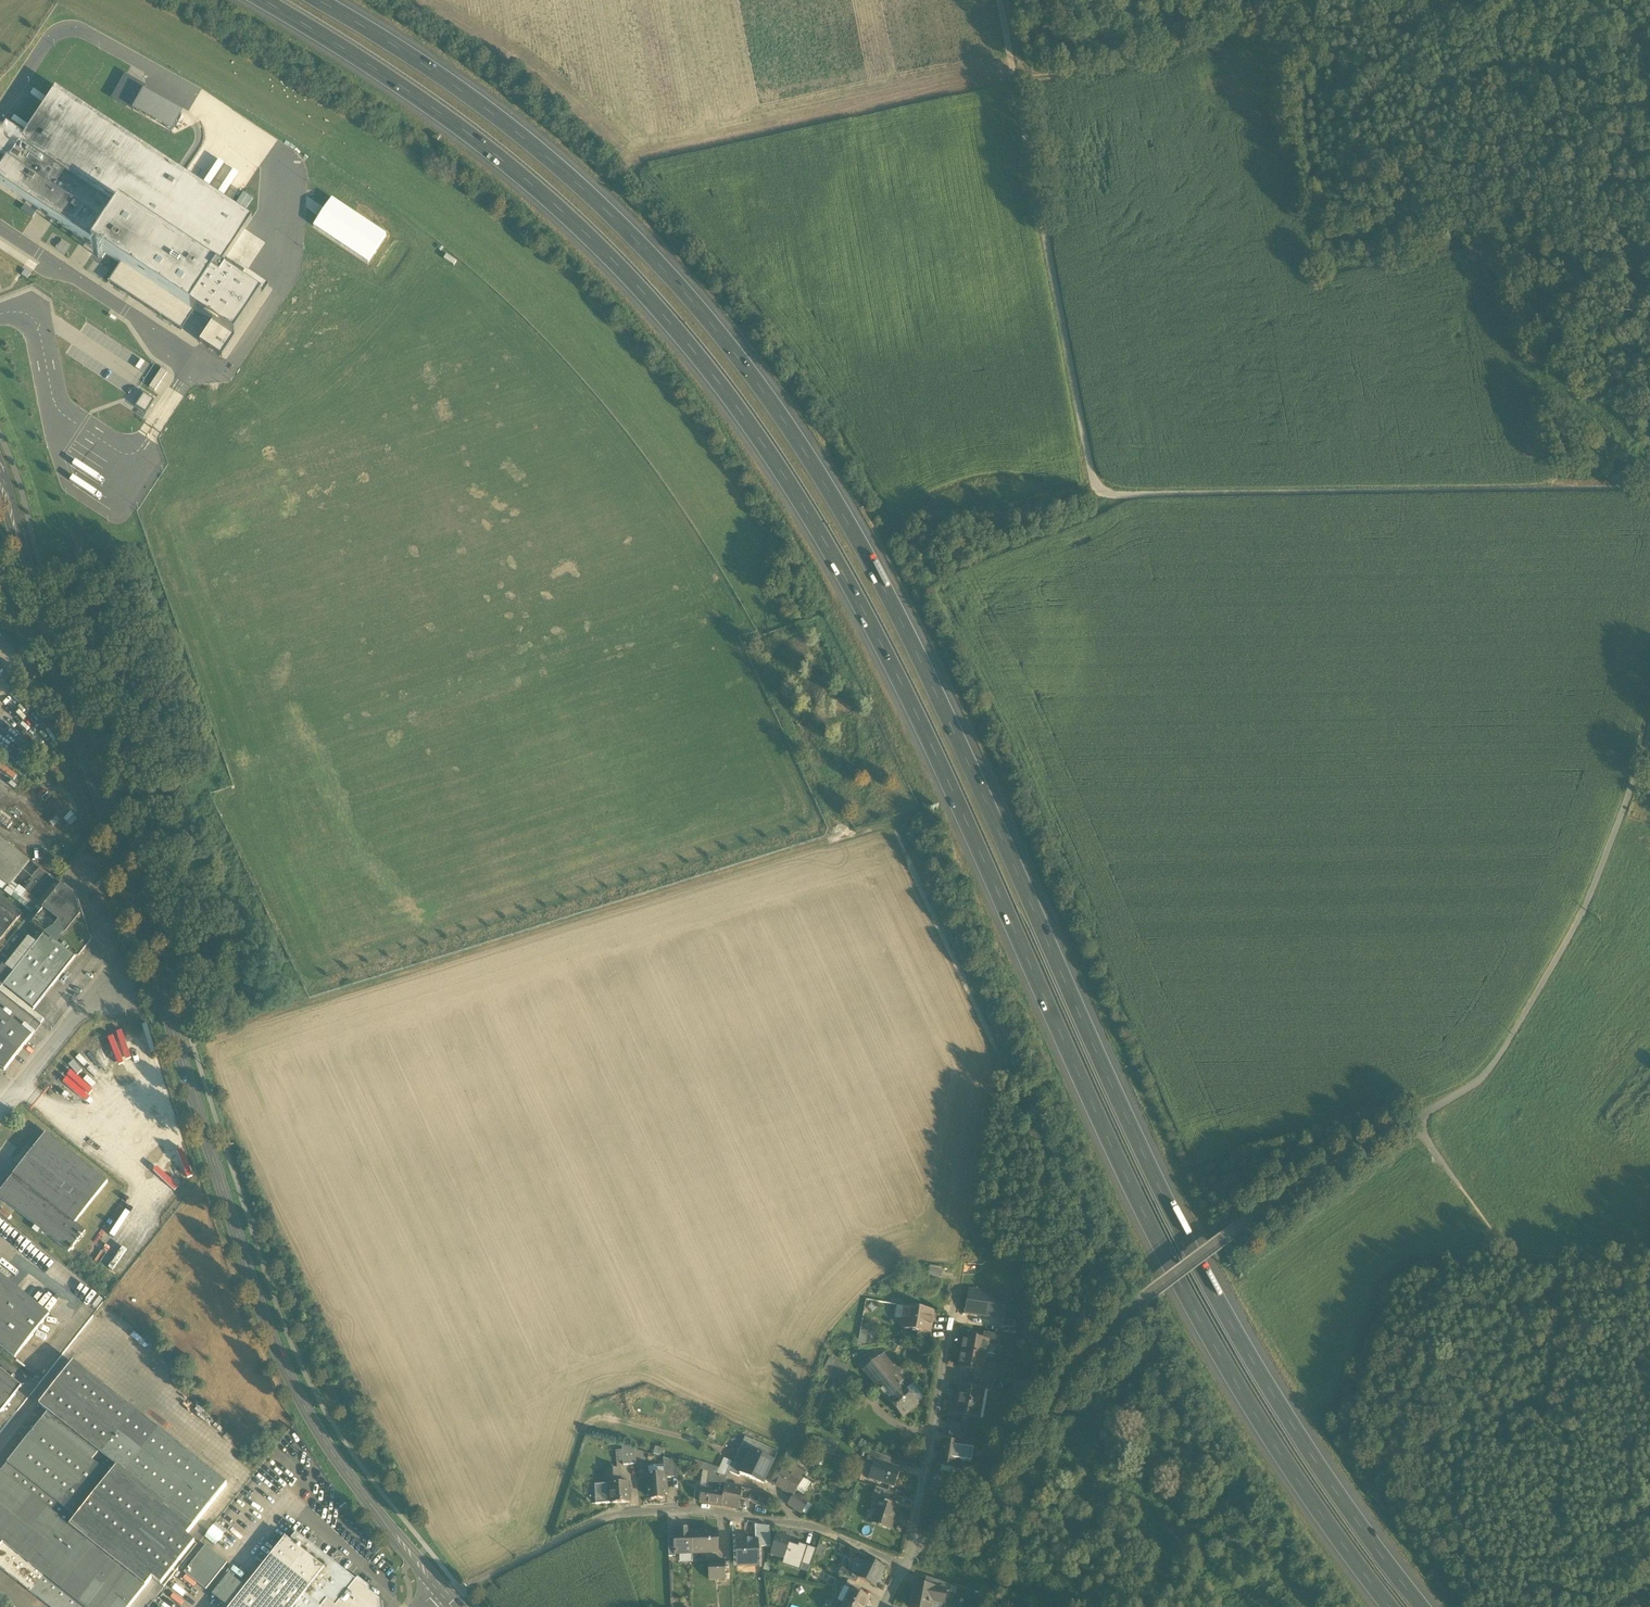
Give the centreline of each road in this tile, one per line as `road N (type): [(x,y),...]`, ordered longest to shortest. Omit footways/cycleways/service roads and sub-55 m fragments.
road 1 (motorway): [(261,0),(415,93),(543,195),(643,294),(763,444),(881,644),(1190,1303),(1298,1483),(1388,1606)]
road 2 (motorway): [(1421,1606),(1316,1465),(1209,1289),(906,632),(790,431),(680,290),(561,171),(426,66),(316,0)]
road 3 (track): [(177,1043),(890,822),(995,1050),(955,1274)]
road 4 (secondary): [(0,493),(273,1339),(320,1435),(441,1592)]
road 5 (unclassified): [(1649,732),(1583,913),(1484,1080),(1239,1229),(1145,1299),(910,1558)]
road 6 (track): [(1649,487),(1096,493),(998,0)]
road 7 (residential): [(906,1566),(826,1532),(689,1509),(599,1521),(460,1590),(441,1592)]
road 8 (track): [(1386,0),(1013,80)]
road 9 (residential): [(910,1558),(955,1274)]
road 10 (track): [(906,1566),(999,1596),(1037,1592),(1073,1606)]
road 11 (unclassified): [(0,1116),(102,986)]

